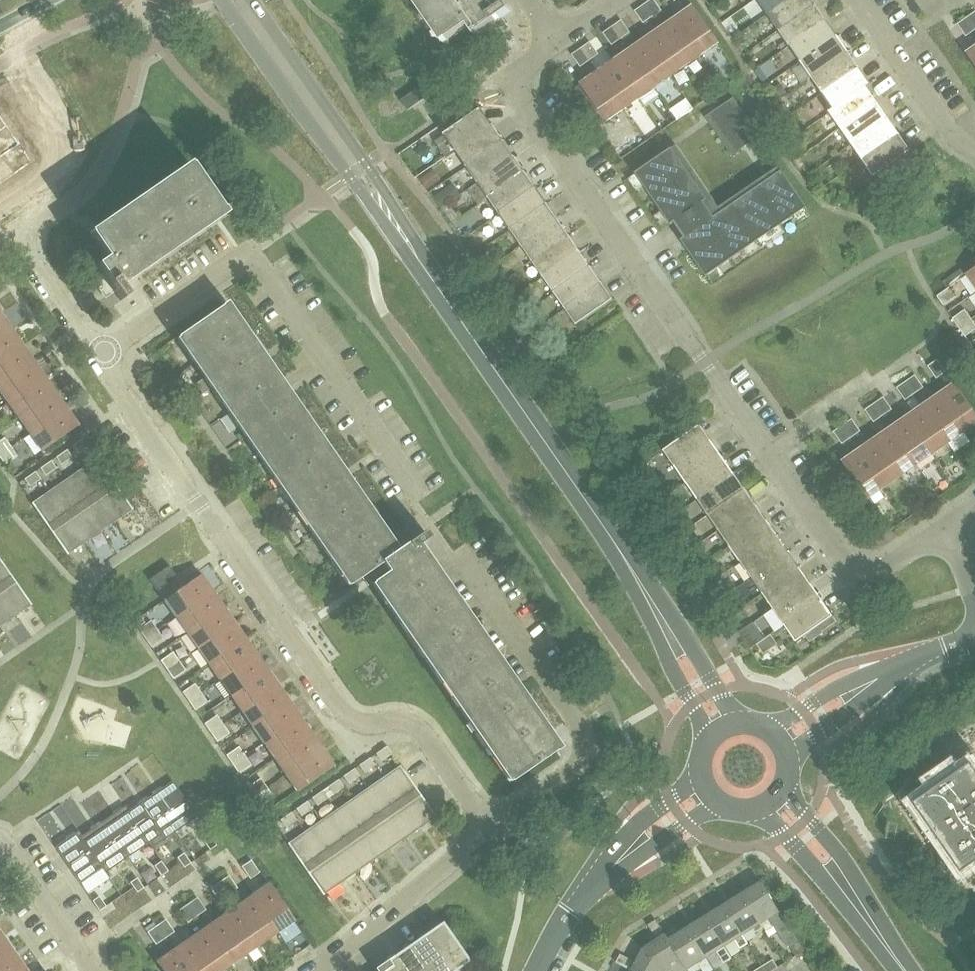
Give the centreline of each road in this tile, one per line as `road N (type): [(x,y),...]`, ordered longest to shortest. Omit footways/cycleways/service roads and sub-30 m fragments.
road 1 (secondary): [(723,728),(618,547),(238,0)]
road 2 (residential): [(947,525),(870,573),(839,558),(518,95),(520,67),(556,41)]
road 3 (residential): [(491,829),(422,730),(359,722),(346,712),(100,356)]
road 4 (residential): [(536,970),(594,883),(708,791)]
road 5 (residential): [(313,970),(491,829)]
road 6 (residential): [(781,740),(899,668),(974,638)]
road 7 (secondary): [(905,970),(774,800)]
road 8 (residential): [(974,151),(954,136),(858,0)]
road 9 (residential): [(95,970),(0,840)]
road 10 (residential): [(100,356),(13,235)]
road 11 (residential): [(208,278),(100,356)]

